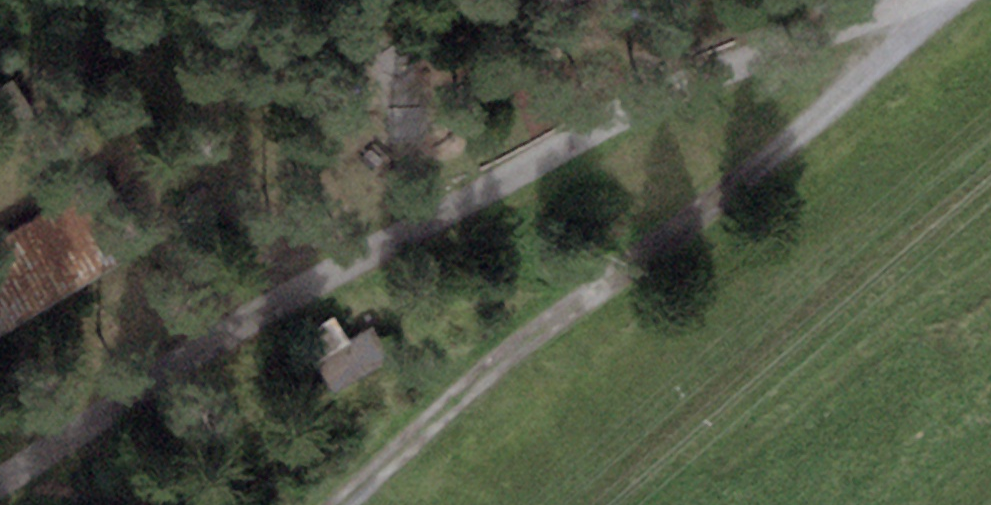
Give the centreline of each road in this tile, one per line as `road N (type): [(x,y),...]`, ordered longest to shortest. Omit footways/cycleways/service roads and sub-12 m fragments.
road 1 (track): [(923,0),(526,162),(33,461)]
road 2 (track): [(953,0),(490,374),(341,504)]

